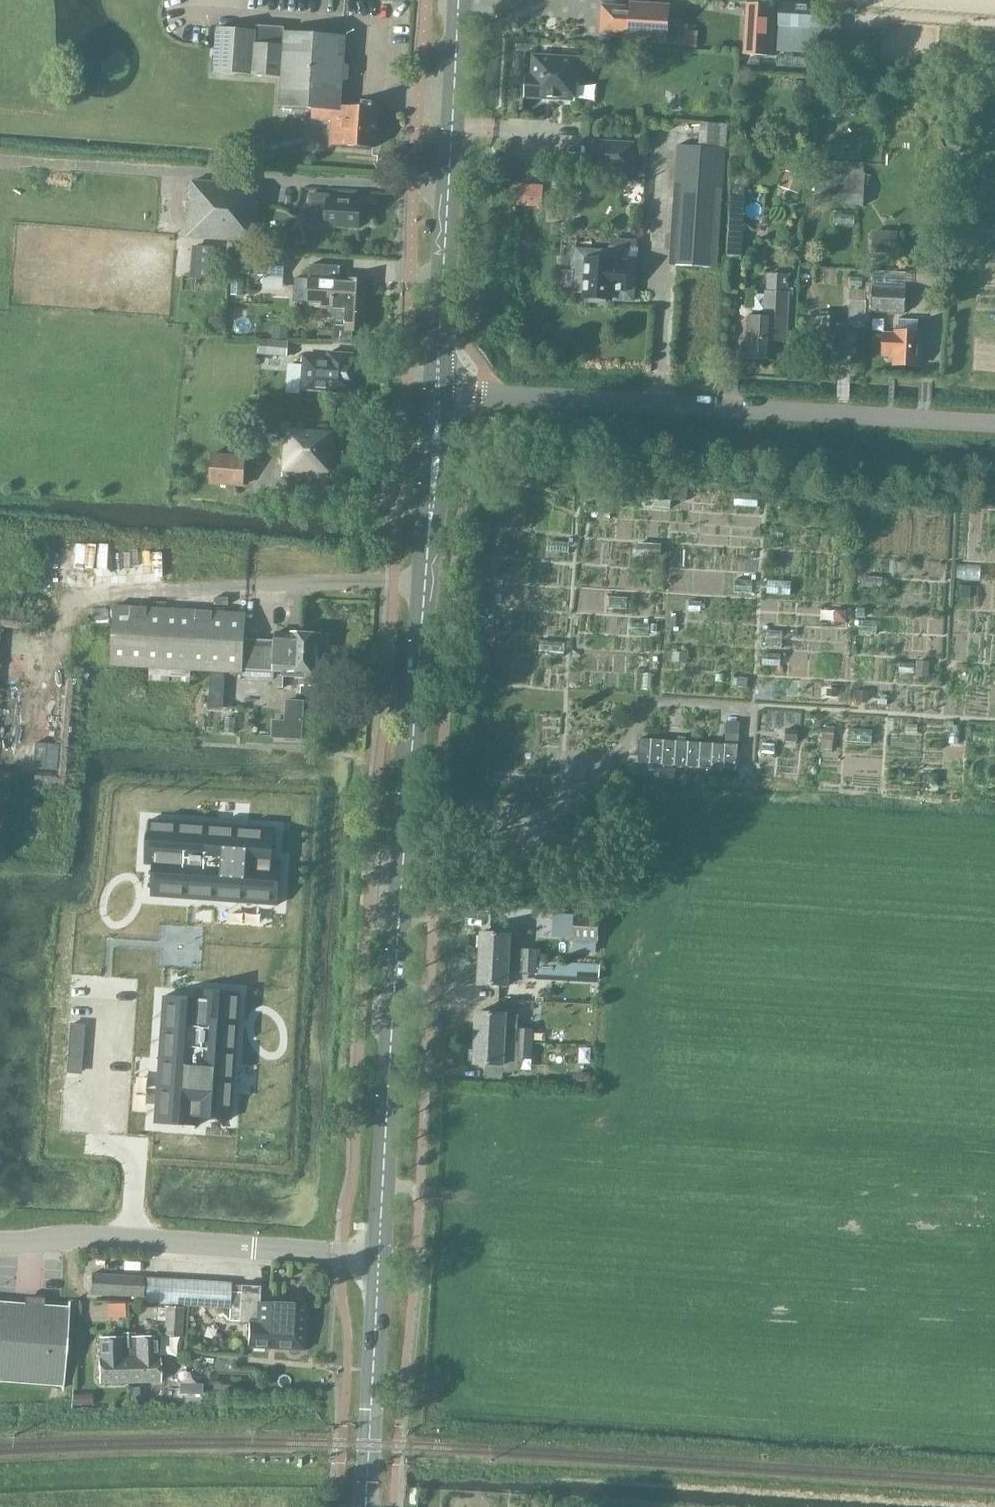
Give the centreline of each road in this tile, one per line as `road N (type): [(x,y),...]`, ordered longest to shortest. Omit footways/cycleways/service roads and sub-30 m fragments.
road 1 (tertiary): [(380,1256),(439,396)]
road 2 (unclassified): [(439,396),(994,426)]
road 3 (tertiary): [(439,396),(459,0)]
road 4 (residential): [(136,1238),(140,1149),(99,1147),(107,984)]
road 5 (tertiary): [(365,1506),(380,1256)]
road 6 (unclassified): [(136,1238),(380,1256)]
road 7 (unclassified): [(0,1243),(136,1238)]

